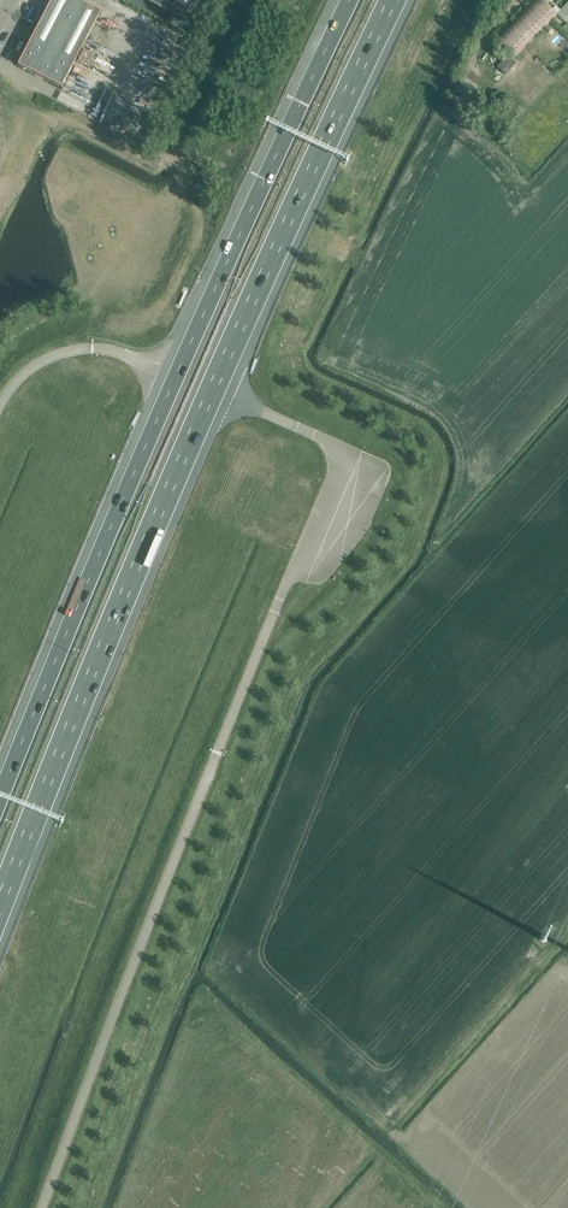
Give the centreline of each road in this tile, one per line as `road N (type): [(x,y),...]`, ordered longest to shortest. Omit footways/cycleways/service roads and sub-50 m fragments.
road 1 (motorway): [(0,901),(213,389),(393,0)]
road 2 (motorway): [(348,0),(175,375),(0,800)]

